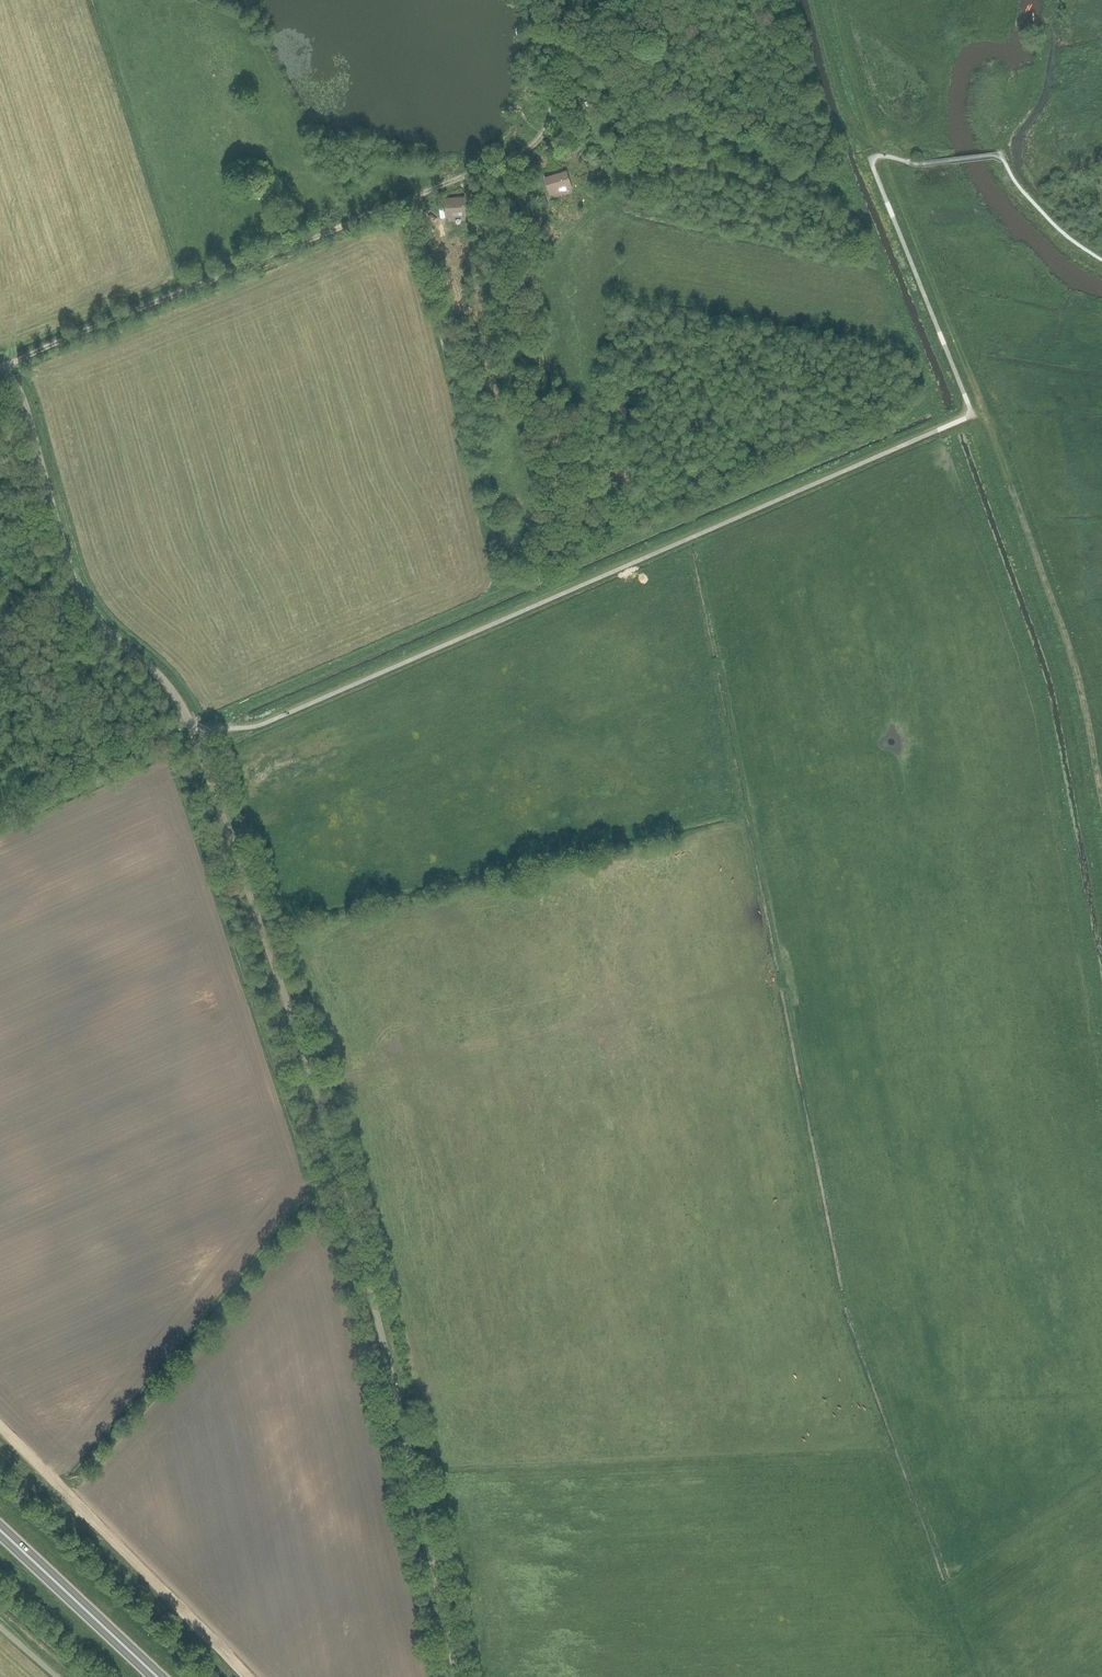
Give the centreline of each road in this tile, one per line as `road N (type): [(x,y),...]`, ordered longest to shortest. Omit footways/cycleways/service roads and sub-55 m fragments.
road 1 (unclassified): [(190,722),(352,1214),(457,1676)]
road 2 (track): [(5,370),(528,148),(551,113),(562,0)]
road 3 (unclassified): [(190,722),(163,680),(92,612),(77,586),(23,396),(0,368)]
road 4 (track): [(0,1424),(252,1676)]
road 5 (track): [(1101,721),(1005,432),(988,413),(973,415)]
road 6 (trunk): [(158,1676),(0,1530)]

